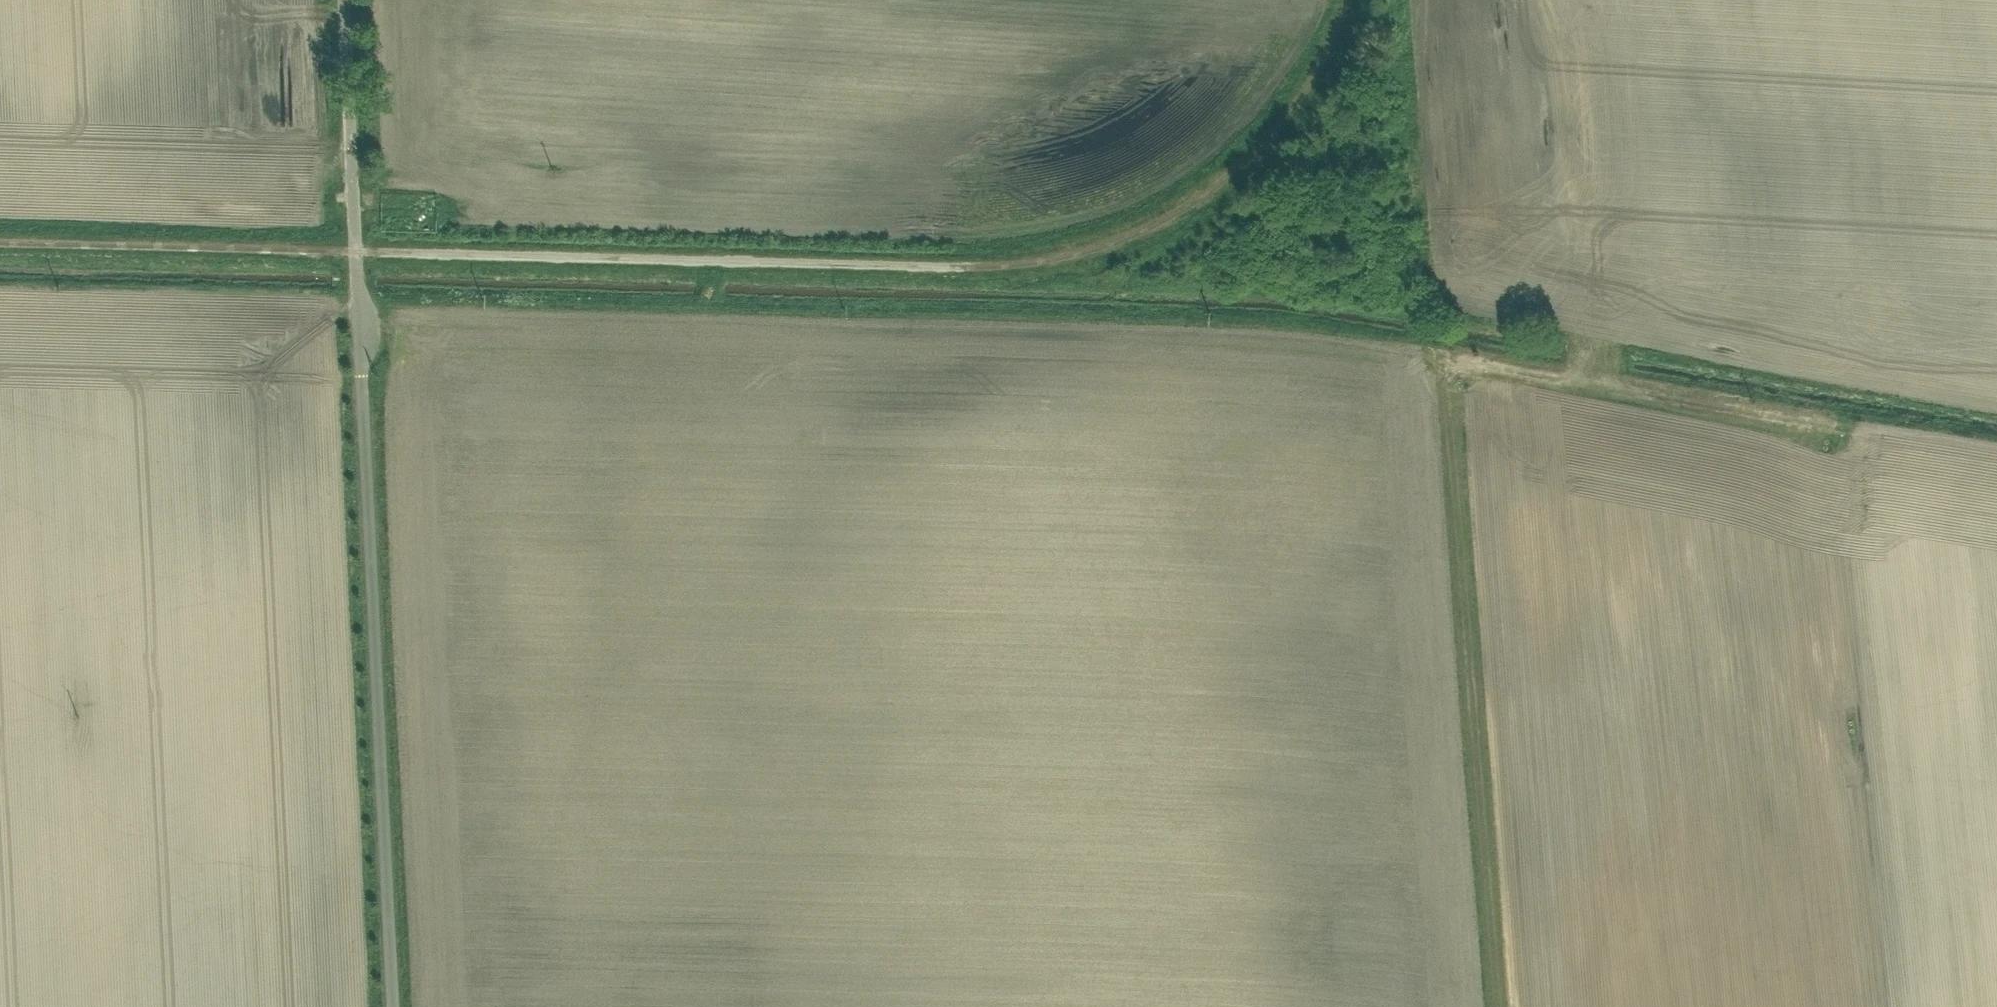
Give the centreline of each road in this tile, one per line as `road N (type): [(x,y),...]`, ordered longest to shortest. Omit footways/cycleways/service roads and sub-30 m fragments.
road 1 (track): [(1541,0),(1560,51),(1640,1006)]
road 2 (track): [(347,0),(392,1006)]

